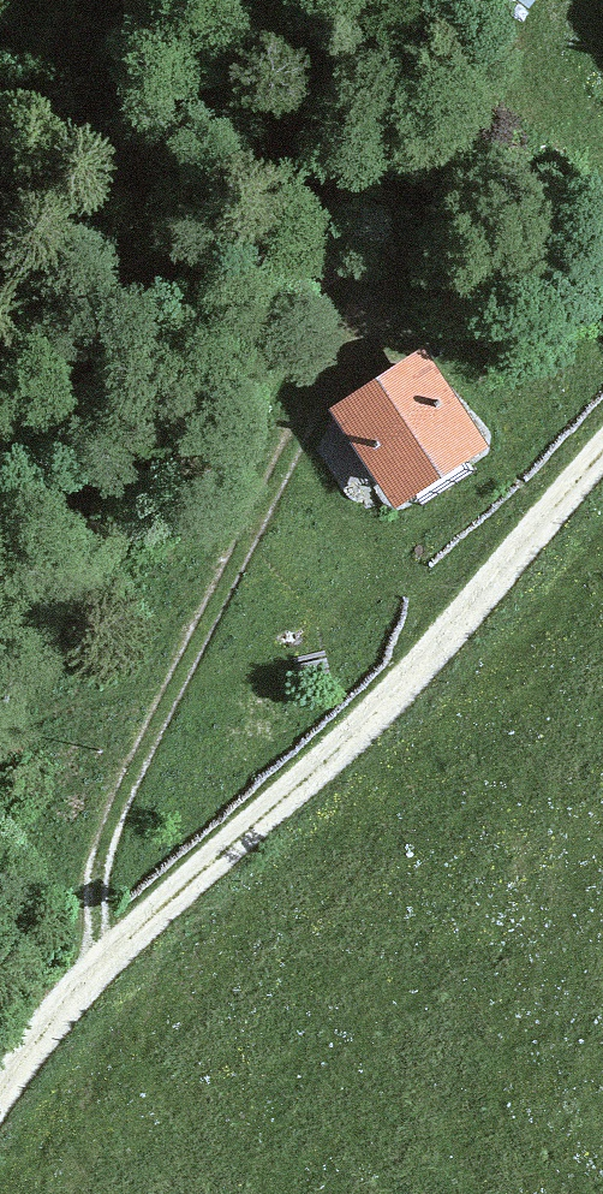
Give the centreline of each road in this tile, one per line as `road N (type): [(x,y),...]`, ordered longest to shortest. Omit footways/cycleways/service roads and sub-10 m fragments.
road 1 (unclassified): [(602,460),(403,695),(106,986),(0,1123)]
road 2 (track): [(106,986),(111,836),(315,397)]

